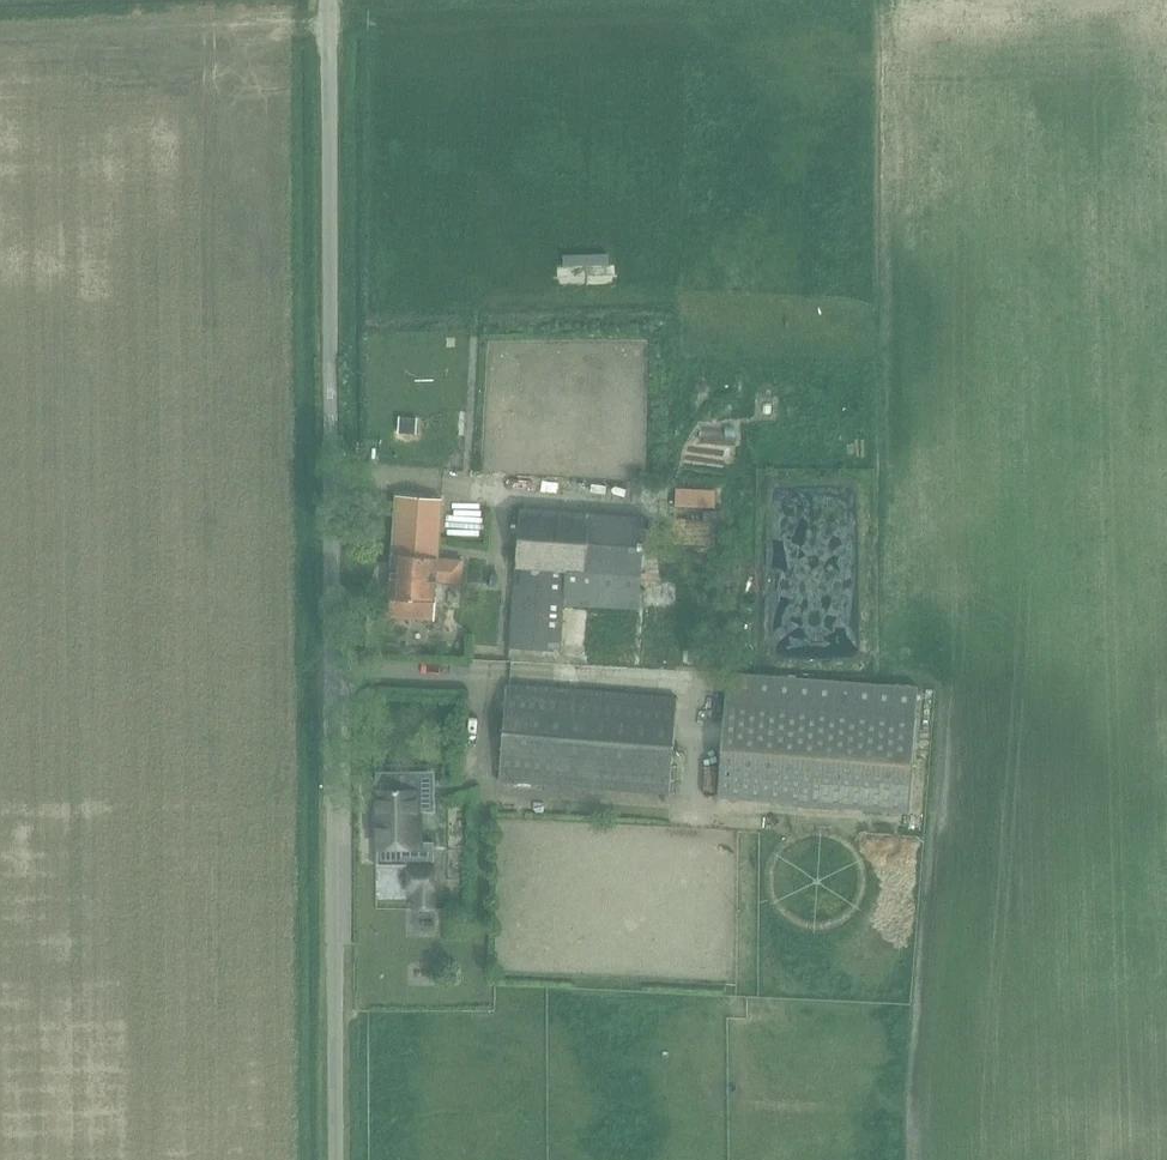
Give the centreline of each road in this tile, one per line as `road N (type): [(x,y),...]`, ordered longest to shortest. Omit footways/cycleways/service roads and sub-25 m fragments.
road 1 (unclassified): [(331,1159),(326,0)]

